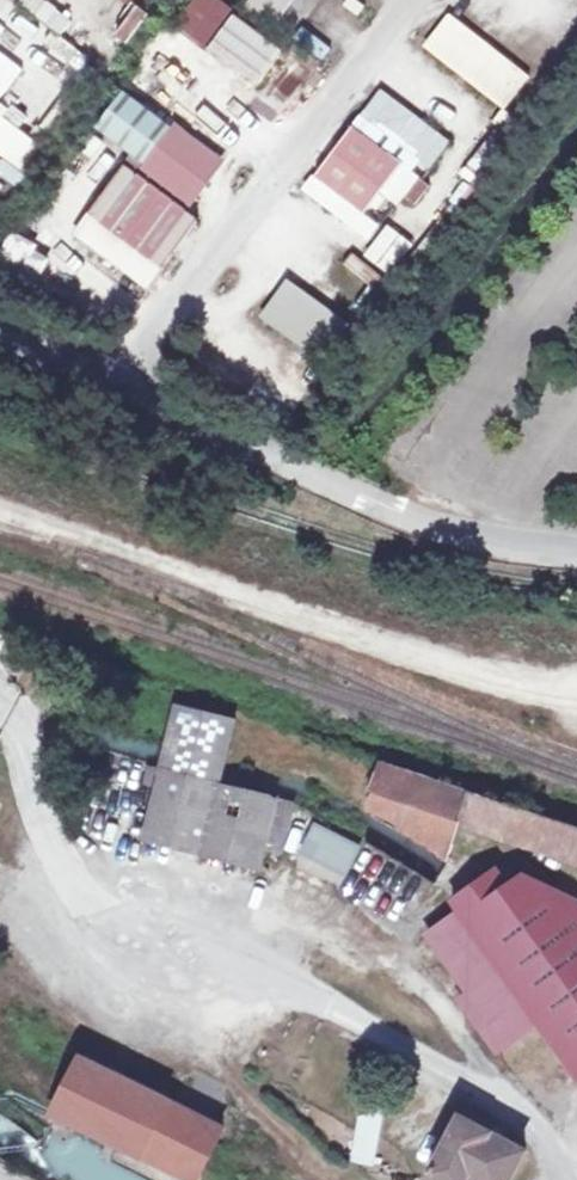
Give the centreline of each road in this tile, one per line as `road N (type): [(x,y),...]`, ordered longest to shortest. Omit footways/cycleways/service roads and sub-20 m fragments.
road 1 (track): [(0,505),(433,655),(524,679),(576,683)]

